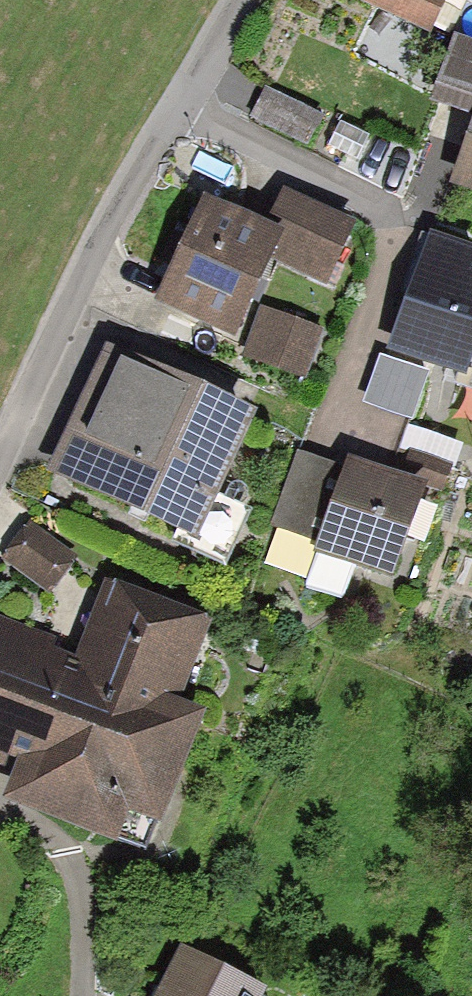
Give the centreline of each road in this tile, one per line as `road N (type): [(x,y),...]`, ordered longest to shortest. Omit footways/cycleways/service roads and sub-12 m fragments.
road 1 (residential): [(0,443),(88,253),(231,0)]
road 2 (track): [(73,995),(73,886),(58,851),(0,811)]

